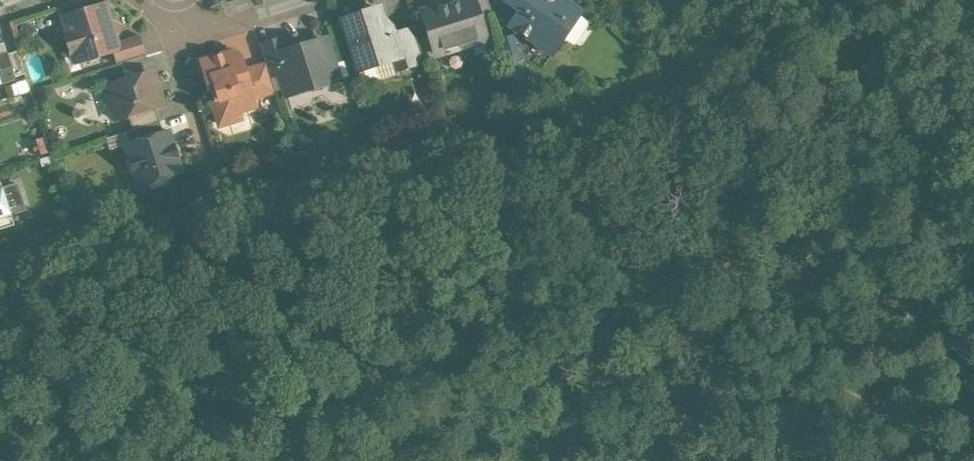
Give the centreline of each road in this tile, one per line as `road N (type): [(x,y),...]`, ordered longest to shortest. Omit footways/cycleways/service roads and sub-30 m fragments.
road 1 (track): [(973,371),(741,404),(694,424),(669,460)]
road 2 (residential): [(185,5),(206,29),(301,0)]

